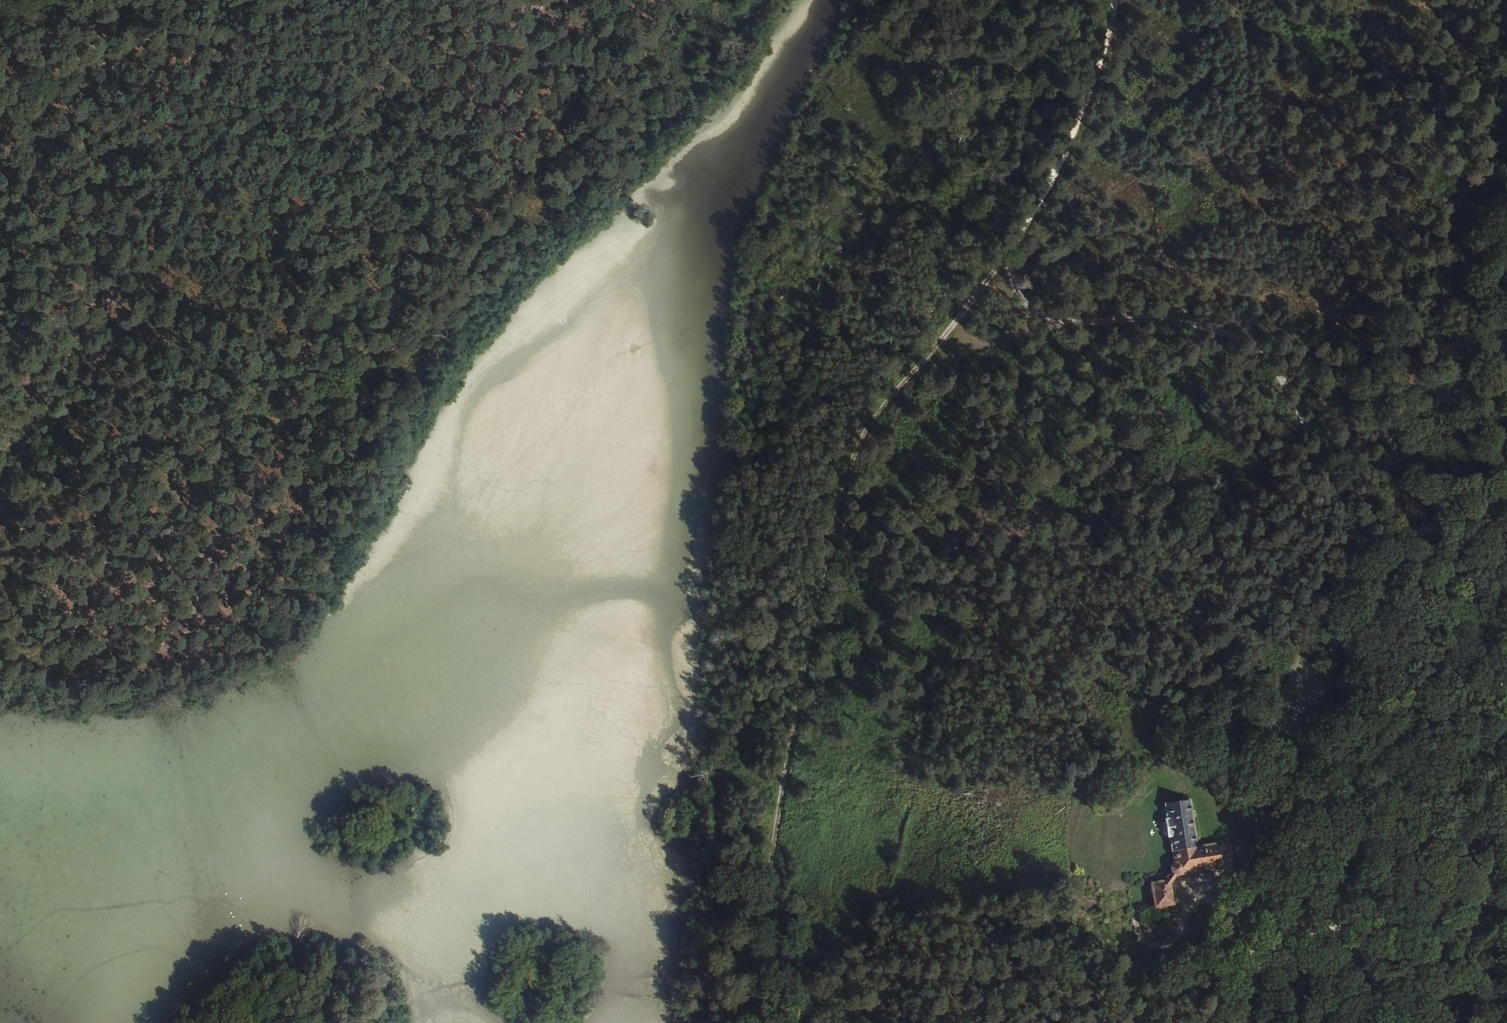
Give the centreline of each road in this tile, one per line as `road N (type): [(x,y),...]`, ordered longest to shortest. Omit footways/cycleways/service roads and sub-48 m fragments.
road 1 (track): [(1200,955),(1181,955),(1052,884),(919,938),(774,968),(767,847),(833,524),(893,391),(1039,199),(1110,0)]
road 2 (track): [(1200,955),(1506,905)]

